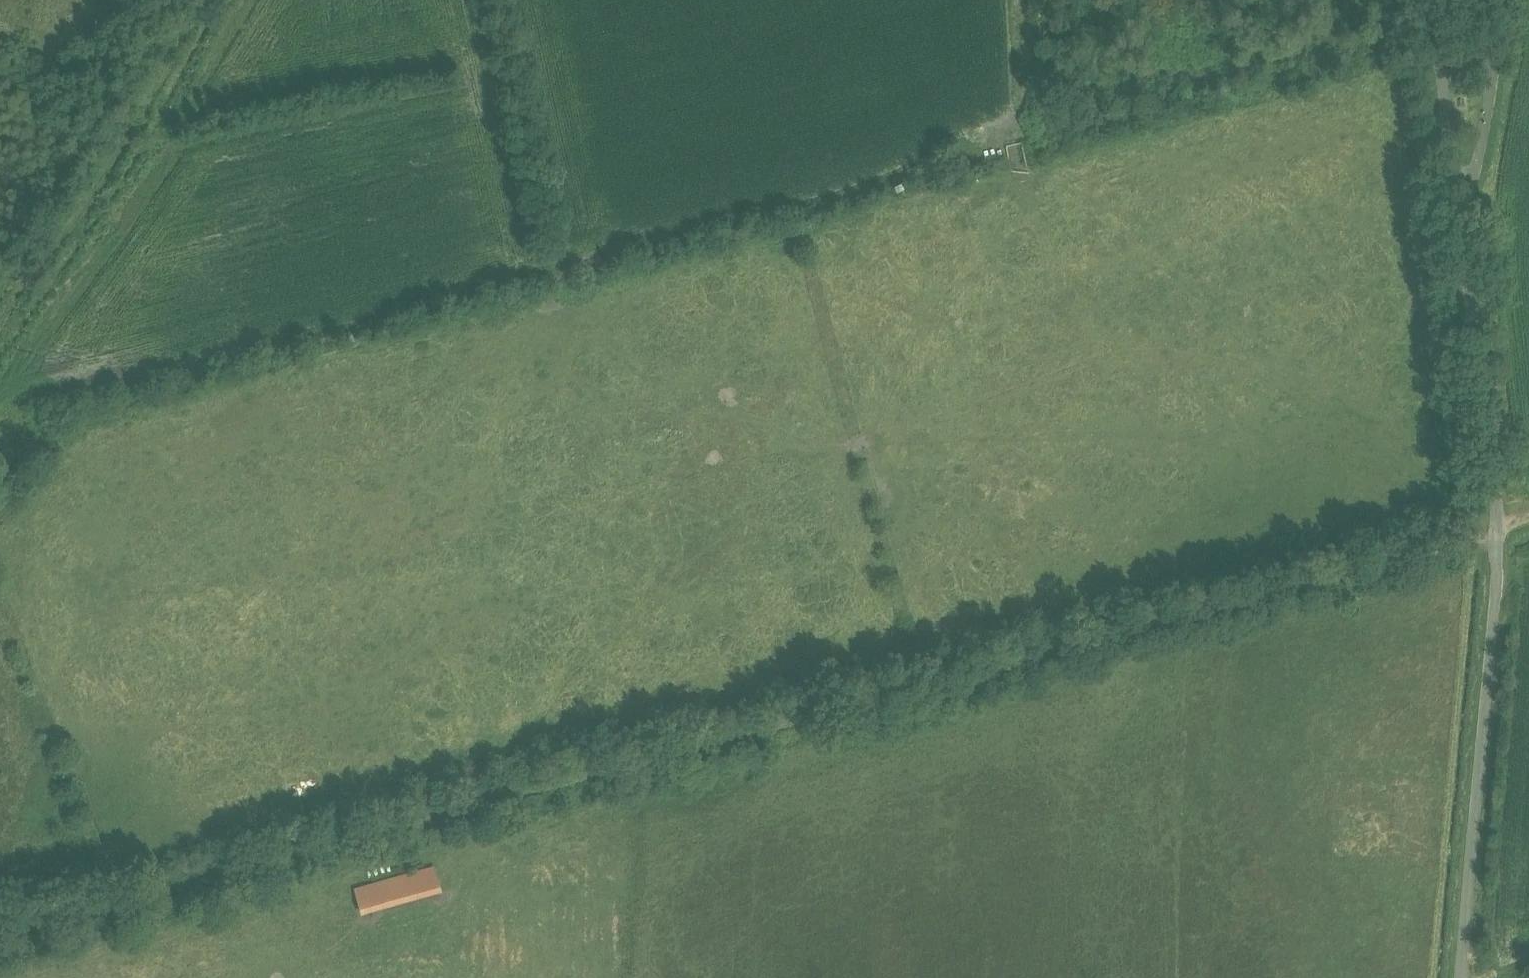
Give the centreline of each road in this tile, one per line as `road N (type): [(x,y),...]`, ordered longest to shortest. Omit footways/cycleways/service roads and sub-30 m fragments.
road 1 (track): [(1528,521),(0,935)]
road 2 (unclassified): [(1431,0),(1499,530),(1458,977)]

